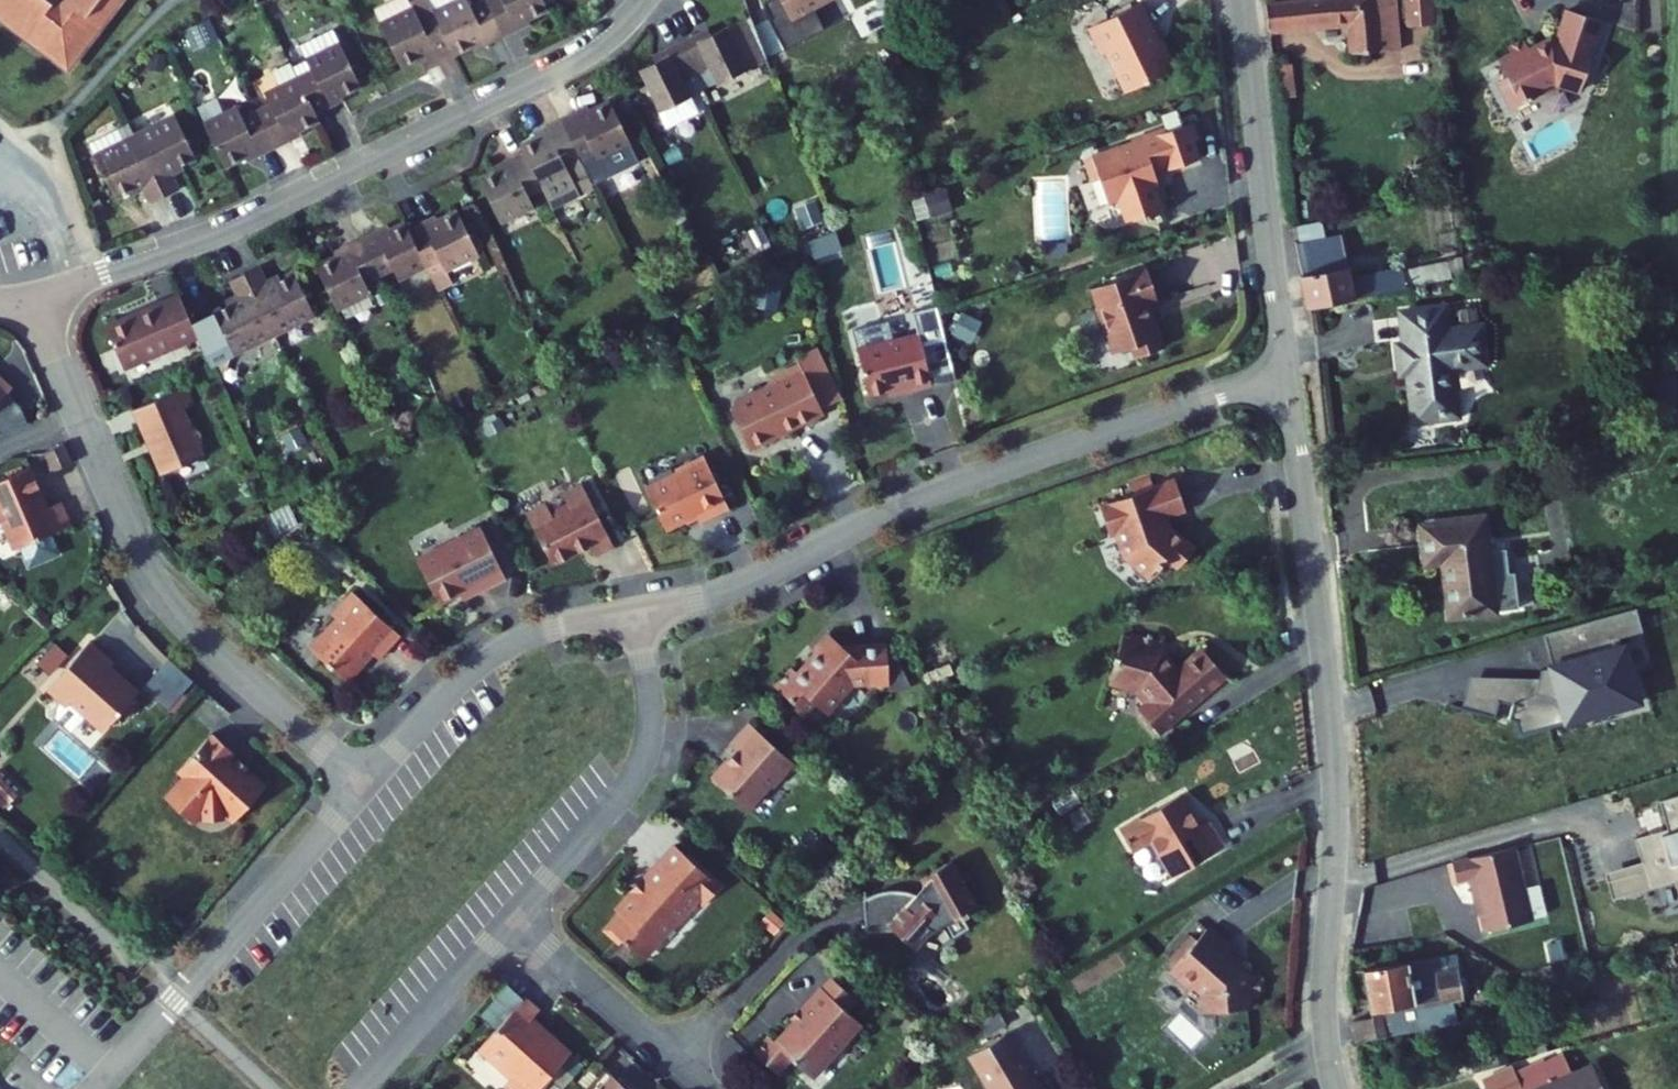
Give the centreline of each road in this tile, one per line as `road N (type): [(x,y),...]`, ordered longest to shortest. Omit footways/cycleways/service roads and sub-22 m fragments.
road 1 (residential): [(1340,1088),(1326,989),(1336,843),(1332,727),(1287,367)]
road 2 (residential): [(639,611),(716,595),(916,501),(1287,367)]
road 3 (residential): [(32,301),(242,222),(566,68),(594,53),(644,0)]
road 4 (residential): [(368,785),(164,598),(32,301)]
road 5 (residential): [(96,1088),(368,785)]
road 6 (residential): [(1287,367),(1243,0)]
road 7 (residential): [(639,611),(654,715),(644,765),(514,917)]
road 8 (residential): [(368,785),(458,684),(506,647),(557,624),(639,611)]
road 9 (residential): [(514,917),(710,1088)]
road 10 (residential): [(514,917),(360,1088)]

